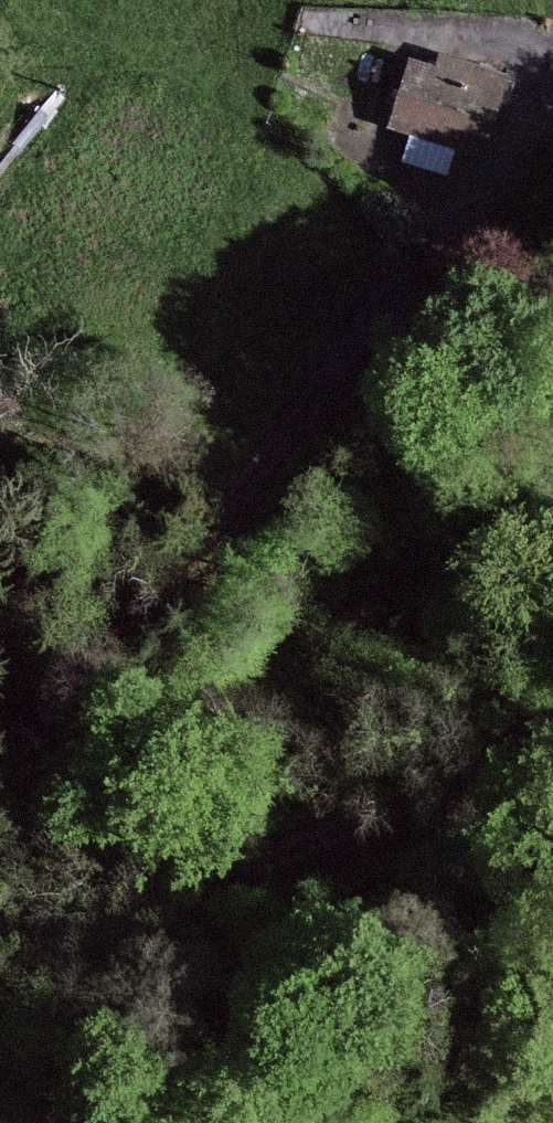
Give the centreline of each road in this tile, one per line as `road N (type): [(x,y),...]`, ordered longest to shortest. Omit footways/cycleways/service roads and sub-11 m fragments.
road 1 (track): [(552,131),(471,205),(136,601),(0,741)]
road 2 (track): [(0,824),(33,846),(124,867),(166,873),(223,865),(306,842),(488,750),(552,727)]
road 3 (track): [(364,24),(552,51)]

